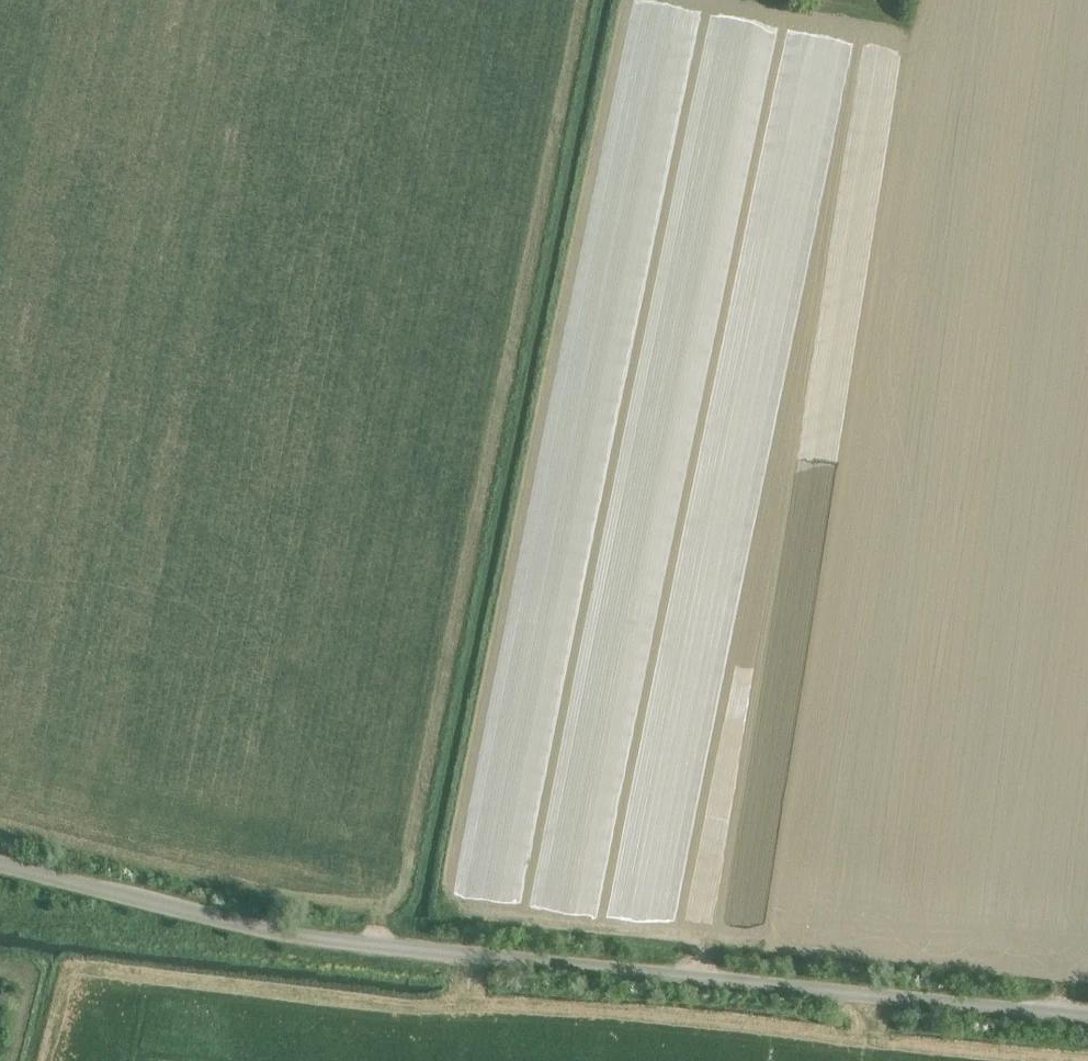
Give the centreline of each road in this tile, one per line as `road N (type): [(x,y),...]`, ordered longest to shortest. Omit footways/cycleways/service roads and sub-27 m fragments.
road 1 (unclassified): [(1087,1019),(569,974),(221,912),(0,859)]

